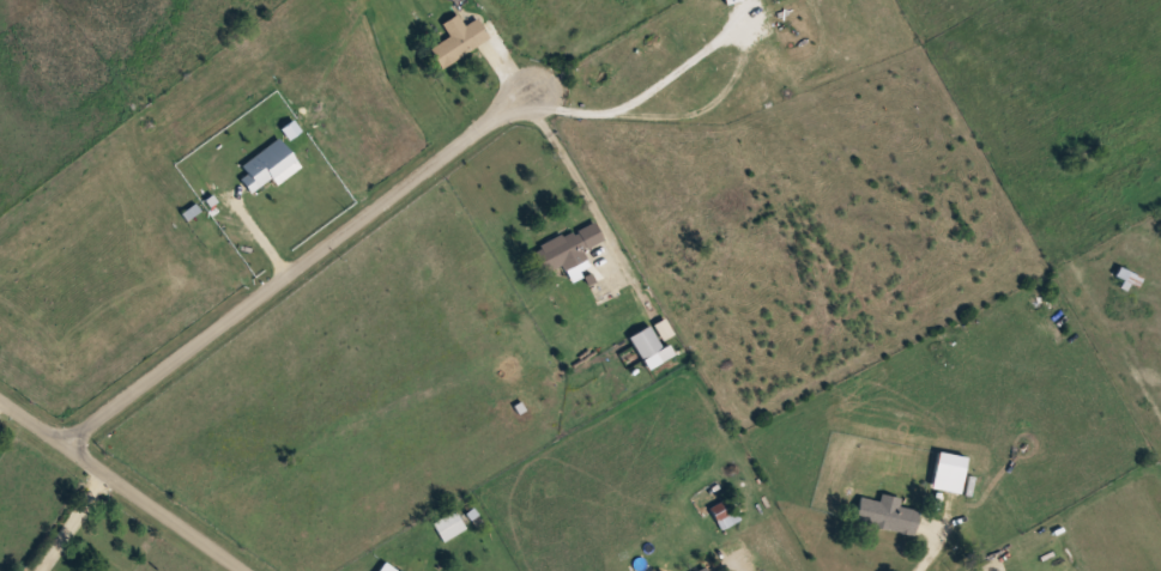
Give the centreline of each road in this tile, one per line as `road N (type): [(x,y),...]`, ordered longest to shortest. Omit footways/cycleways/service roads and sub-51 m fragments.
road 1 (residential): [(68,442),(522,92)]
road 2 (residential): [(239,570),(0,399)]

